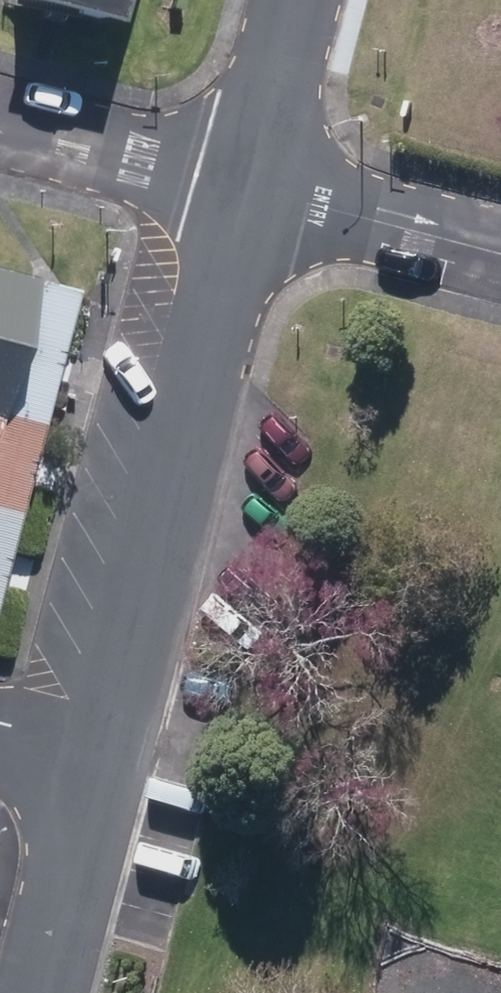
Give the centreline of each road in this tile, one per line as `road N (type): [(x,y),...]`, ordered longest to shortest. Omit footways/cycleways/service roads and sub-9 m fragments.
road 1 (unclassified): [(107,750),(251,179)]
road 2 (residential): [(500,239),(251,179)]
road 3 (residential): [(0,131),(251,179)]
road 4 (unclassified): [(46,992),(107,750)]
road 5 (unclassified): [(251,179),(295,0)]

